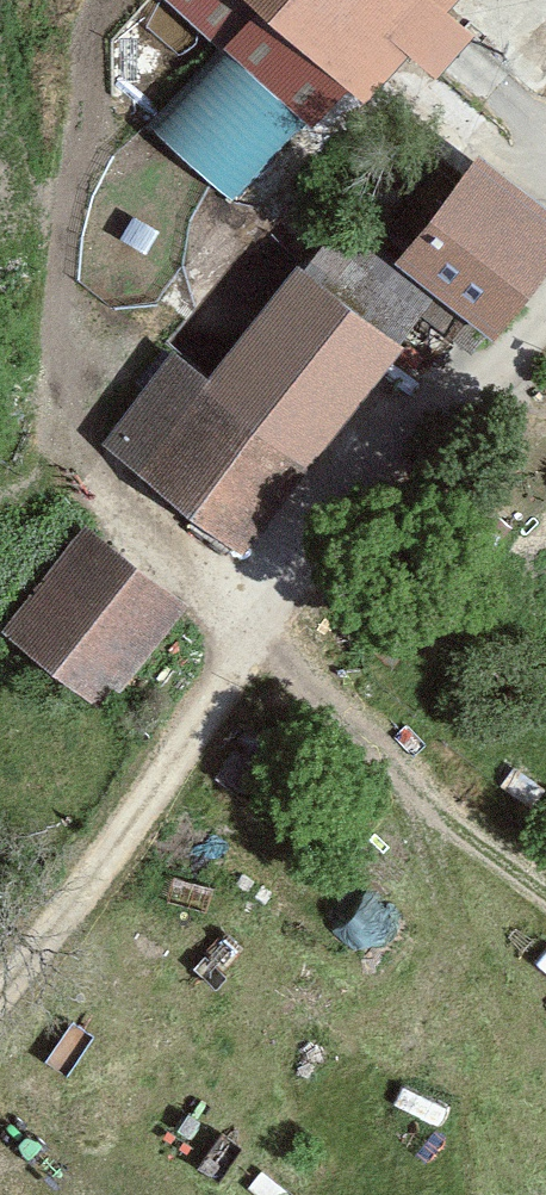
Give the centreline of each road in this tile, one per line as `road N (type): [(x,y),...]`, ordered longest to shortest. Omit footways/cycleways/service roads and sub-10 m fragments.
road 1 (track): [(545,863),(263,626),(233,554),(125,464),(100,385),(85,162),(125,0)]
road 2 (unclassified): [(545,312),(263,626),(0,987)]
road 3 (track): [(300,179),(100,385)]

